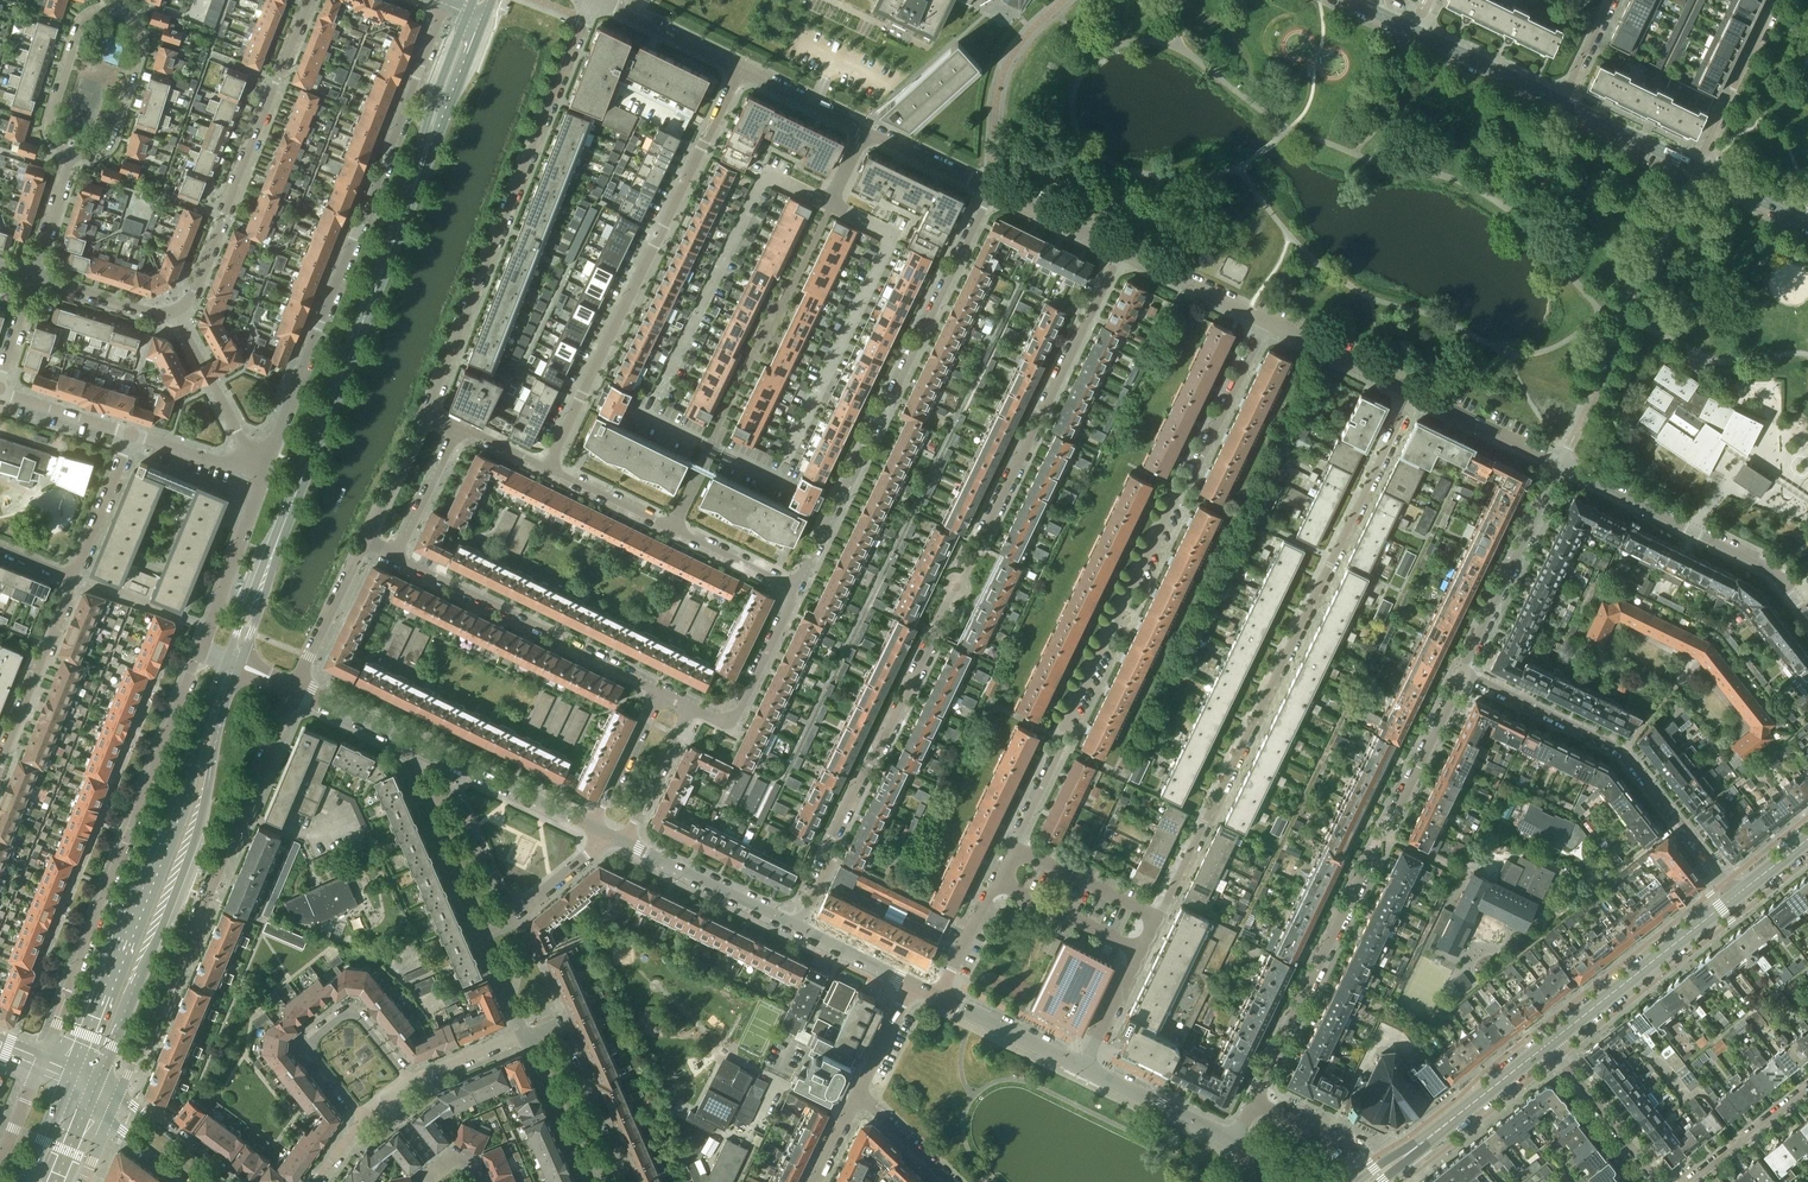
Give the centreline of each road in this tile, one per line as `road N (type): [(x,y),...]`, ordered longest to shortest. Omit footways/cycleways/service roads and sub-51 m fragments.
road 1 (residential): [(1267,322),(1188,484),(1171,501),(939,996)]
road 2 (residential): [(799,928),(861,775),(1121,251)]
road 3 (residential): [(1084,1066),(1413,393)]
road 4 (residential): [(443,2),(263,471)]
road 5 (residential): [(1461,673),(1255,1095)]
road 6 (secondary): [(98,1087),(198,829),(239,663)]
road 7 (secondary): [(227,658),(66,1073)]
road 8 (residential): [(202,648),(42,1063)]
road 9 (residential): [(791,585),(992,189)]
road 10 (residential): [(118,1095),(293,687)]
road 11 (residential): [(740,68),(546,467)]
road 12 (residential): [(428,412),(589,0)]
road 13 (secondary): [(270,560),(424,166)]
road 14 (residential): [(1736,895),(1622,750),(1461,673)]
road 15 (residential): [(70,157),(105,144),(138,48),(135,32),(116,14),(89,17),(81,26),(50,125),(60,146)]
road 16 (residential): [(174,316),(191,298),(308,0)]
road 17 (residential): [(592,827),(293,687)]
road 18 (residential): [(397,557),(661,692)]
road 19 (residential): [(1561,464),(1766,567),(1807,617)]
road 20 (residential): [(546,467),(791,585)]
road 21 (tertiary): [(1548,1044),(1736,895)]
road 22 (residential): [(410,1080),(357,1014),(343,1015),(308,1045),(363,1115)]
road 23 (residential): [(1461,673),(1561,464)]
road 24 (tertiary): [(1369,1181),(1548,1044)]
road 25 (residential): [(0,764),(75,579)]
road 26 (residential): [(799,928),(624,842)]
road 27 (residential): [(690,707),(720,721),(736,715),(793,600),(791,585)]
road 28 (residential): [(202,648),(263,471)]
road 29 (residential): [(1696,166),(1777,0)]
road 30 (residential): [(527,1032),(590,1176),(615,1165)]
road 31 (residential): [(615,1165),(552,1022),(527,1032)]
road 32 (residential): [(174,316),(263,471)]
road 33 (residential): [(1548,1044),(1659,1181)]
road 34 (residential): [(426,803),(482,931),(509,916)]
road 35 (residential): [(1233,1140),(1084,1066)]
road 36 (tertiary): [(1563,102),(1414,29)]
road 37 (residential): [(293,687),(364,539)]
road 38 (residential): [(1413,393),(1561,464)]
road 39 (secondary): [(468,11),(429,114),(424,166)]
road 40 (residential): [(1121,251),(1267,322)]
road 41 (residential): [(1267,322),(1413,393)]
road 42 (residential): [(509,916),(454,795),(426,803)]
road 43 (residential): [(1084,1066),(939,996)]
road 44 (secondary): [(424,166),(485,17)]
road 45 (residential): [(597,0),(740,68)]
road 46 (residential): [(75,579),(131,434)]
road 47 (residential): [(661,692),(592,827)]
road 48 (residential): [(624,842),(690,707)]
road 49 (tertiary): [(1696,166),(1563,102)]
road 50 (residential): [(1691,1181),(1807,1092)]
road 51 (residential): [(35,273),(174,316)]
road 52 (secondary): [(234,1181),(118,1095)]
road 53 (residential): [(460,428),(397,557)]
road 54 (residential): [(992,189),(1121,251)]
road 55 (residential): [(364,539),(428,412)]
road 56 (residential): [(864,129),(992,189)]
road 57 (residential): [(740,68),(864,129)]
road 58 (residential): [(0,392),(131,434)]
road 59 (residential): [(131,434),(263,471)]
road 60 (residential): [(860,1092),(951,1181)]
road 61 (residential): [(527,1032),(410,1080)]
road 62 (residential): [(509,916),(584,858),(602,832)]
road 63 (residential): [(911,983),(799,928)]
road 64 (residential): [(35,273),(70,157)]
road 65 (residential): [(860,1092),(911,983)]

